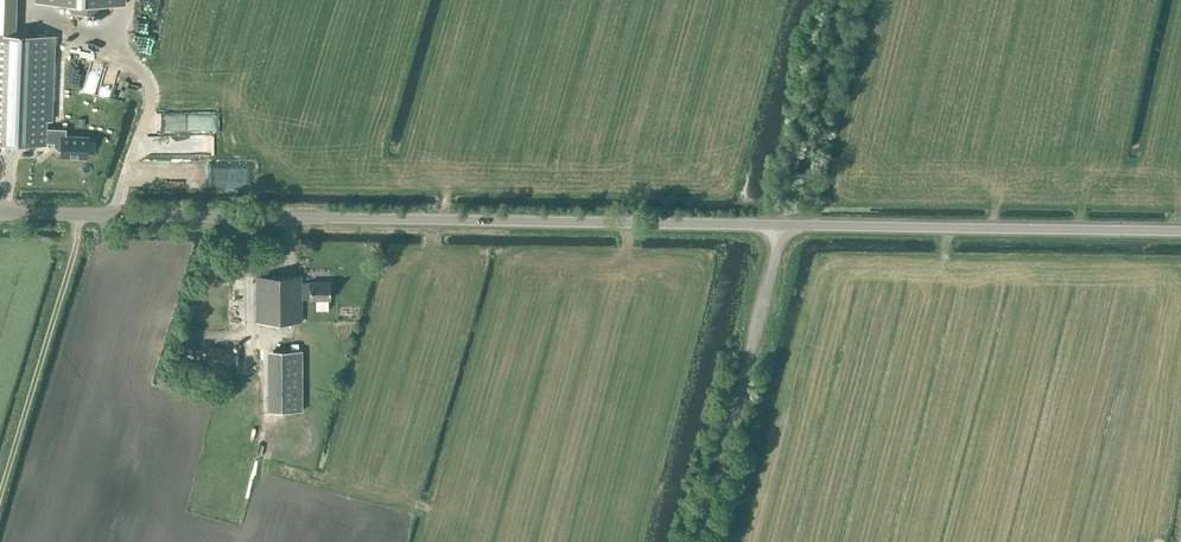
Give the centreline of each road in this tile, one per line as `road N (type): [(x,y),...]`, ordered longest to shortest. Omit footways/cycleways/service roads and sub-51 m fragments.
road 1 (unclassified): [(0,214),(781,225)]
road 2 (unclassified): [(781,225),(1180,233)]
road 3 (unclassified): [(781,225),(700,541)]

